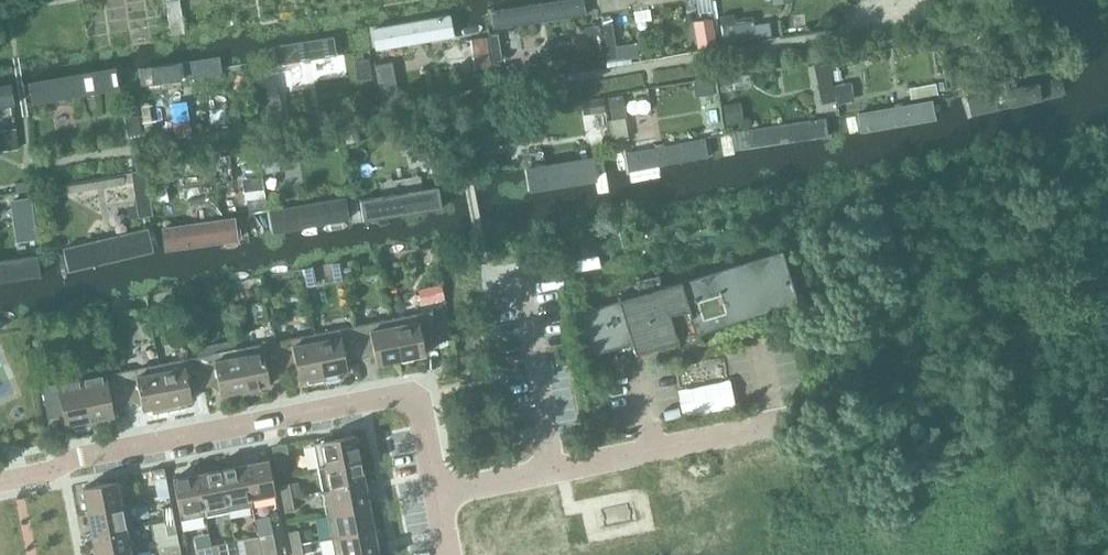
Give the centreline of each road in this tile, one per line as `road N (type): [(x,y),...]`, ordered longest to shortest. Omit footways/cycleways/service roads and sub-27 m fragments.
road 1 (residential): [(0,485),(64,471),(85,456),(408,401),(422,415),(437,494)]
road 2 (residential): [(437,494),(773,428)]

